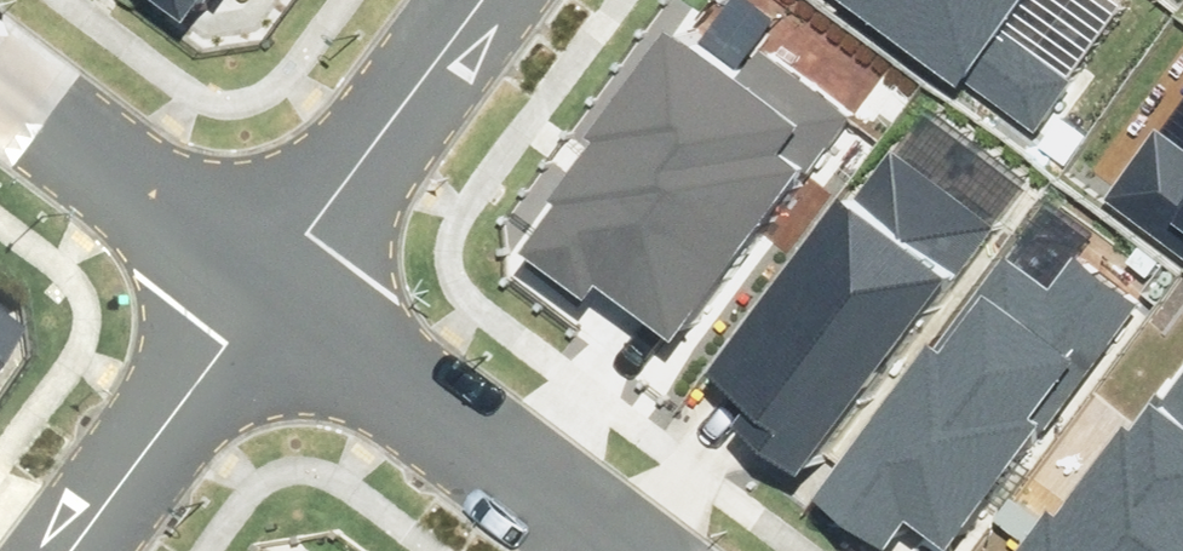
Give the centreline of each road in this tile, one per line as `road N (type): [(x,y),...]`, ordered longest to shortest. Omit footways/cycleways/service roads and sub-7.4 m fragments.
road 1 (residential): [(618,550),(263,282)]
road 2 (residential): [(475,0),(263,282)]
road 3 (residential): [(263,282),(60,550)]
road 4 (residential): [(263,282),(0,82)]

